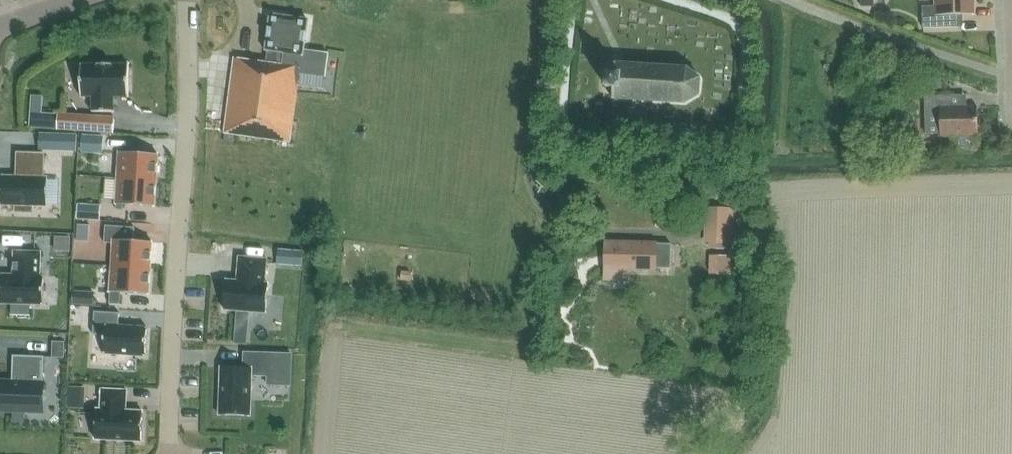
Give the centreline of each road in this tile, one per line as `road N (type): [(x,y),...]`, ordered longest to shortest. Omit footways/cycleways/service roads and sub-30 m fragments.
road 1 (residential): [(191,0),(169,453)]

